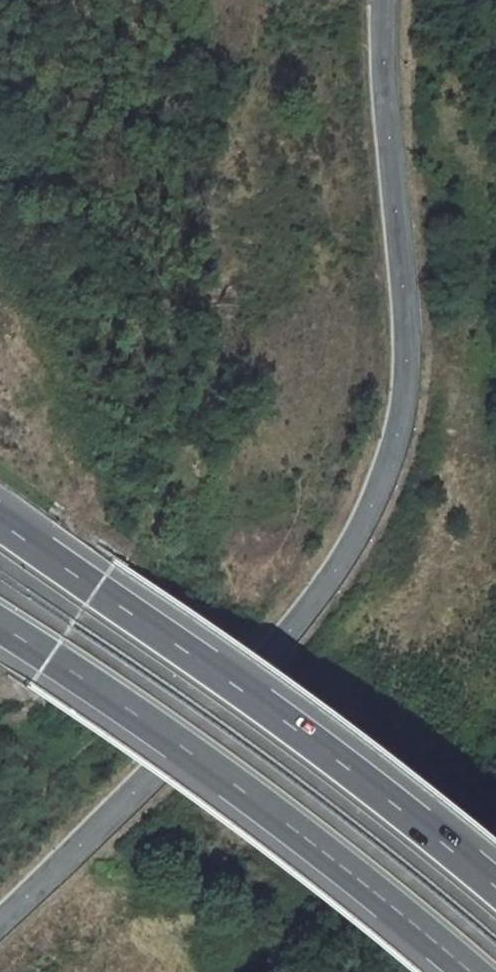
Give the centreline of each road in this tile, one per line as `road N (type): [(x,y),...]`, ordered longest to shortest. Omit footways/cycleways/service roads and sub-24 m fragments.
road 1 (tertiary): [(0,917),(267,656),(352,553),(391,466),(408,339),(385,83),(387,0)]
road 2 (motorway): [(495,888),(306,737),(0,524)]
road 3 (motorway): [(0,625),(257,800),(468,971)]

